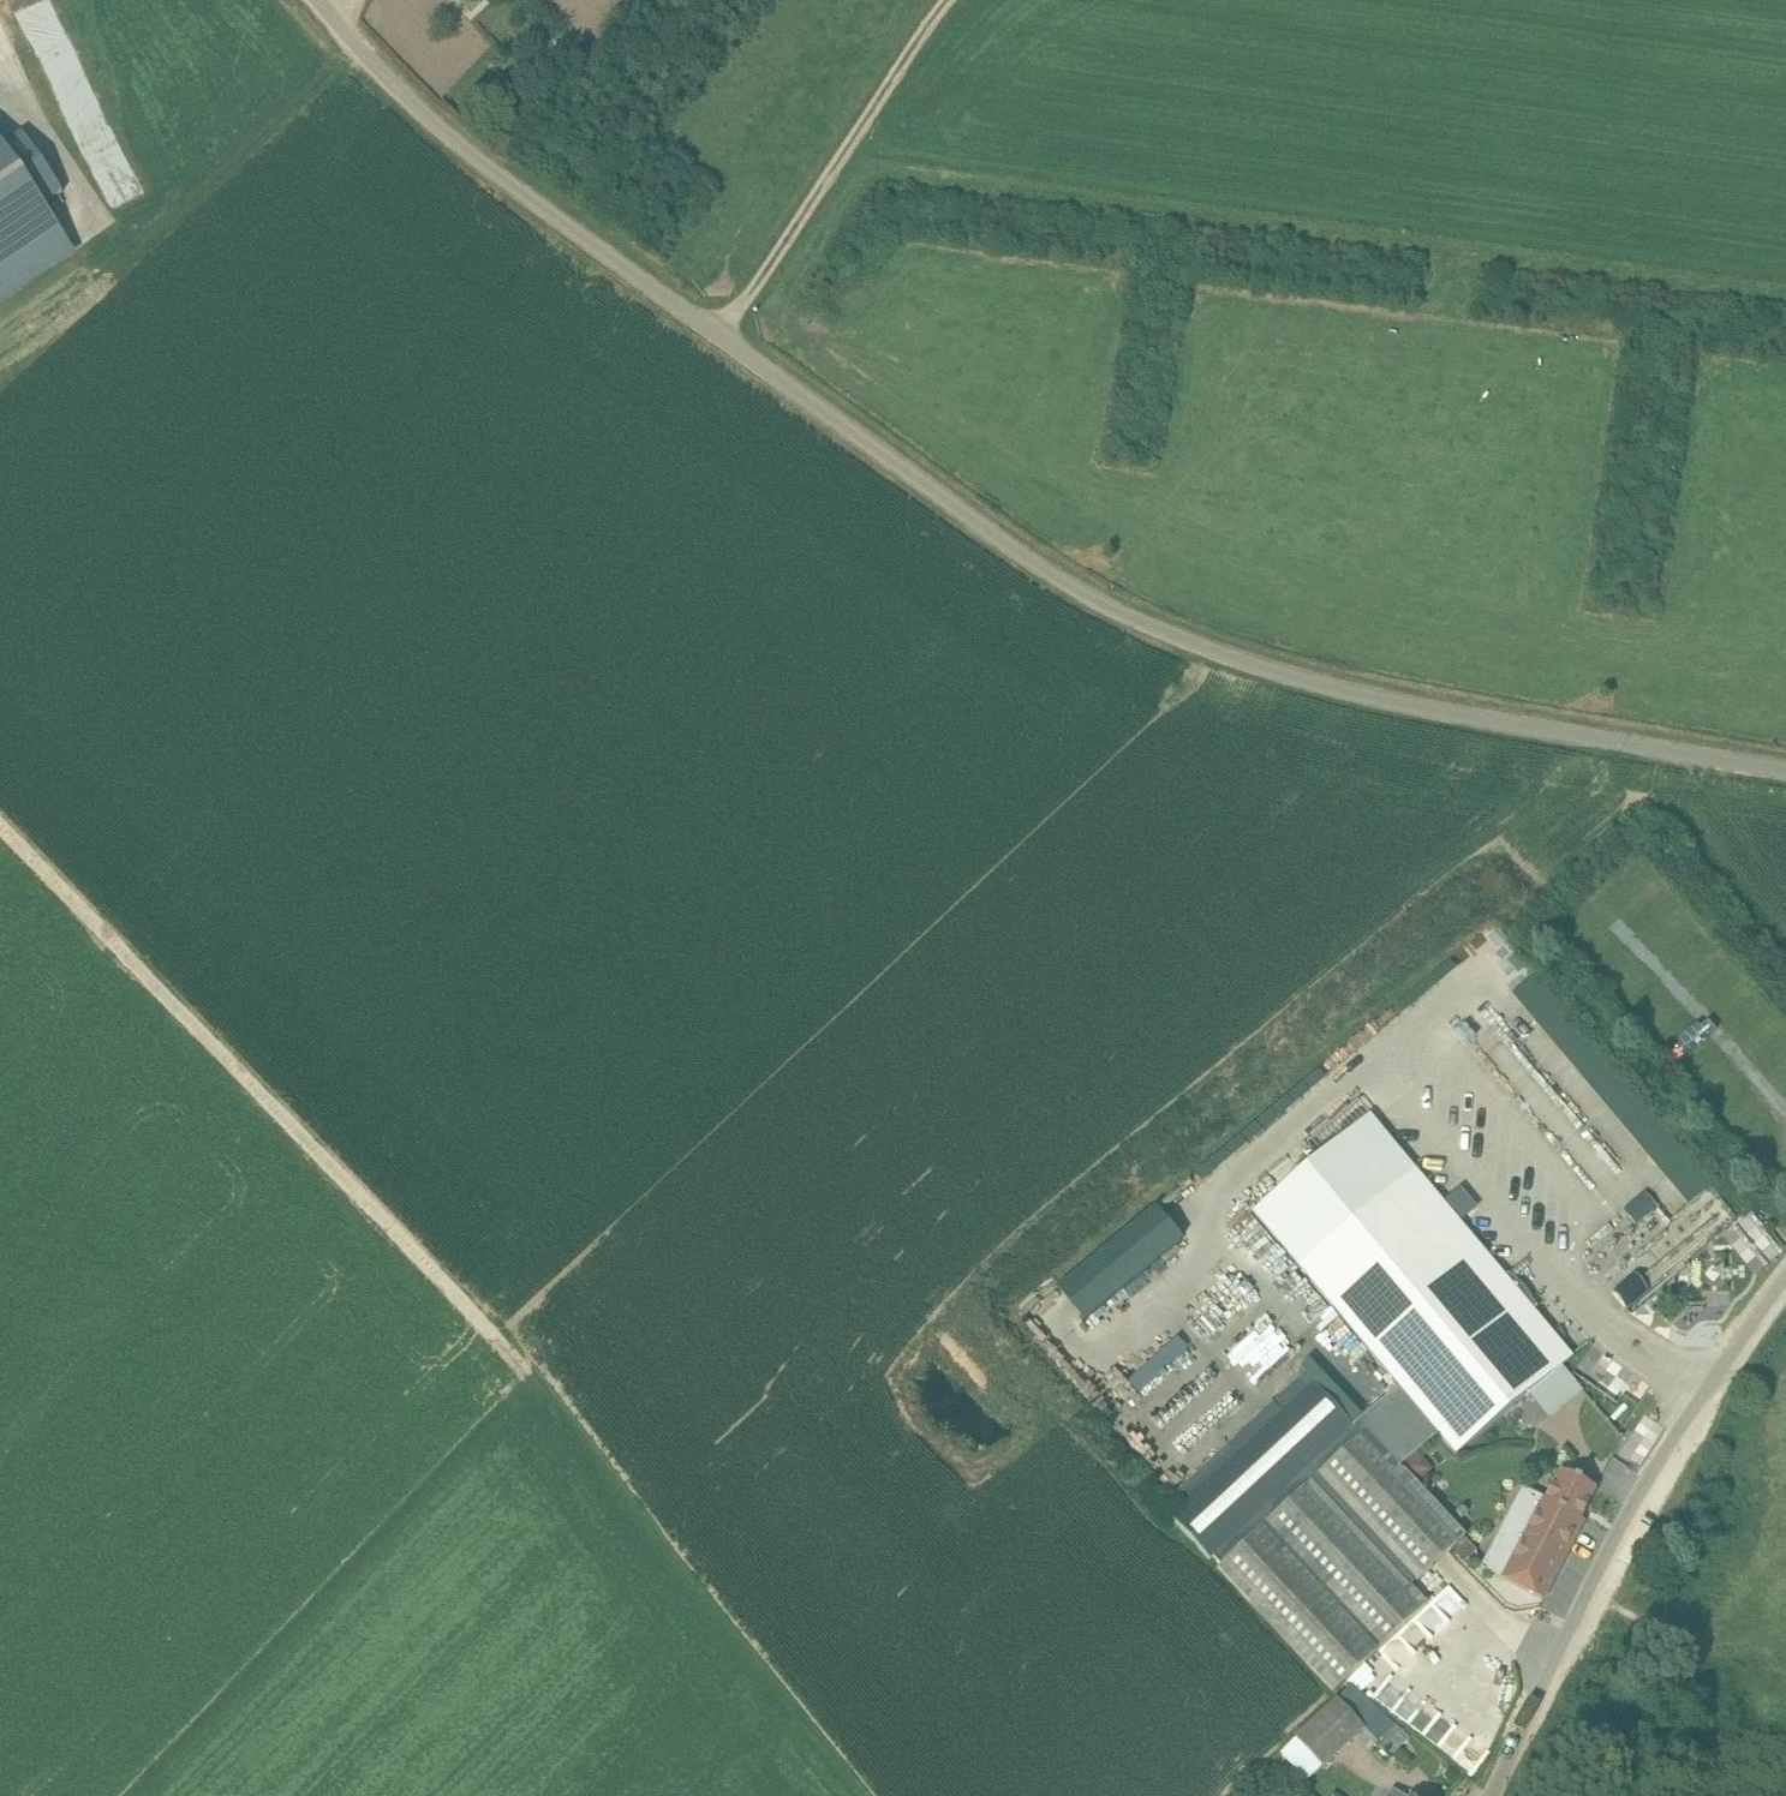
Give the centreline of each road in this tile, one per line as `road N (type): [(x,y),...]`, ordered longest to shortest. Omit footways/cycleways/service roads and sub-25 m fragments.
road 1 (unclassified): [(1785,772),(1278,679),(1124,616),(510,171),(398,78),(330,0)]
road 2 (track): [(486,1327),(0,827)]
road 3 (unclassified): [(1488,1795),(1627,1514),(1785,1277)]
road 4 (track): [(728,332),(954,0)]

